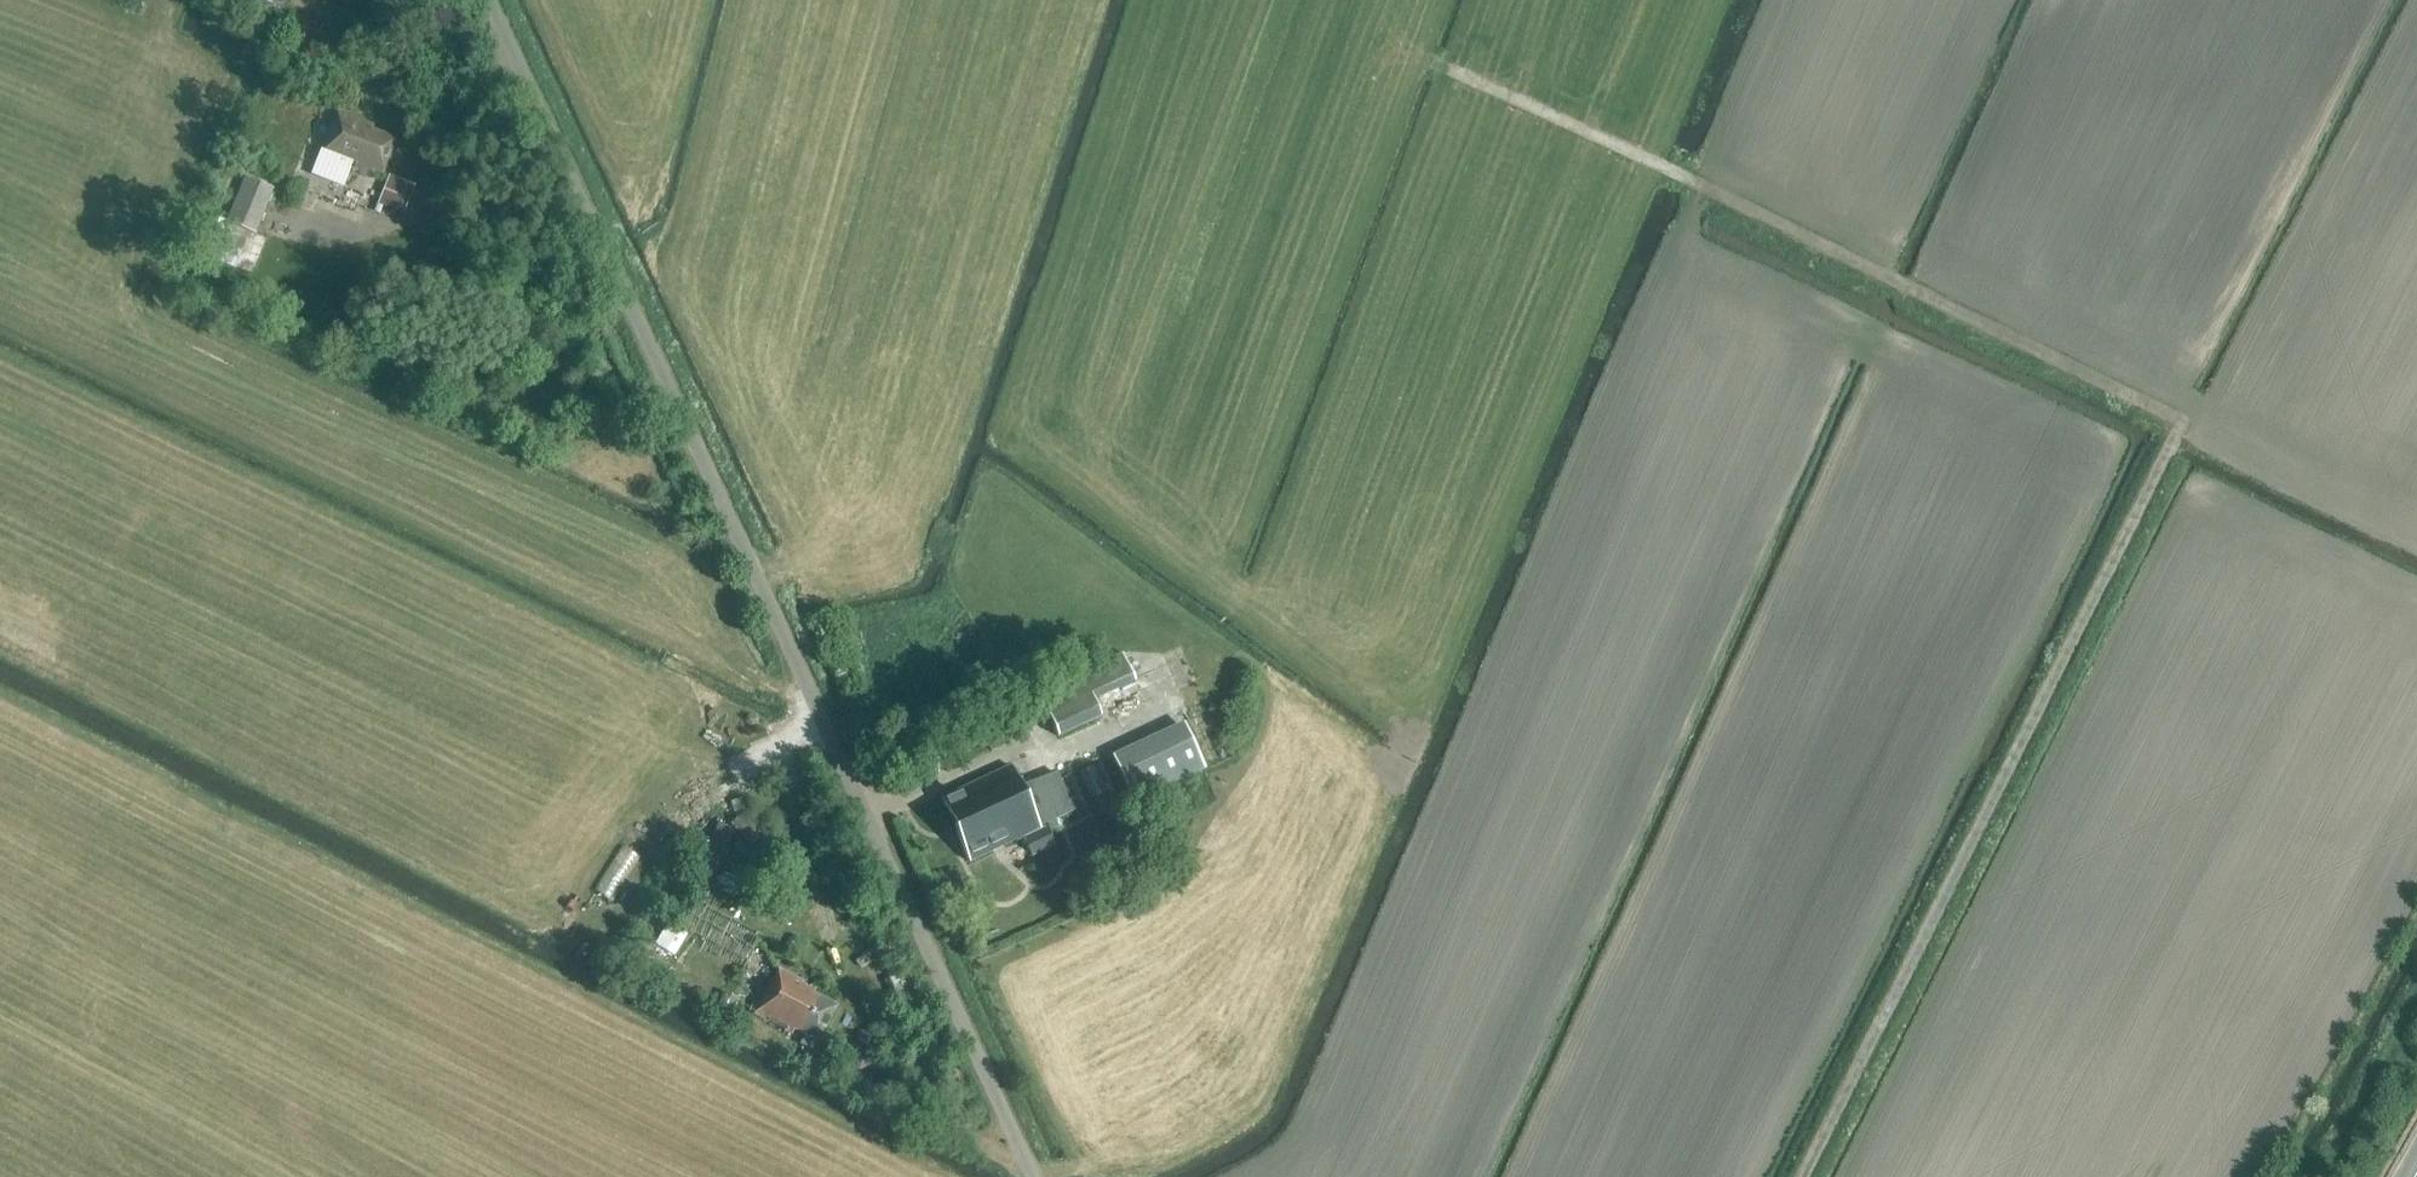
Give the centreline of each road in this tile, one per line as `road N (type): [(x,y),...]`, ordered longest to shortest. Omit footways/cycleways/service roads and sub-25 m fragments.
road 1 (unclassified): [(1028,1176),(477,0)]

